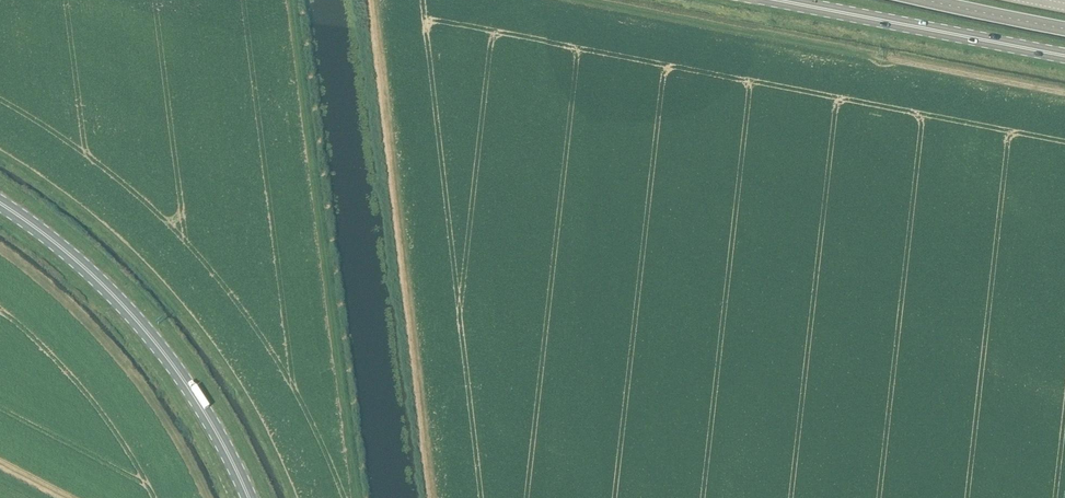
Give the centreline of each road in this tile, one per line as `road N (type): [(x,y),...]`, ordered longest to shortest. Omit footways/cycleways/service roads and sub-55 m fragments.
road 1 (primary): [(248,497),(160,348),(81,265),(0,204)]
road 2 (primary): [(1064,57),(771,0)]
road 3 (track): [(1064,93),(891,59)]

